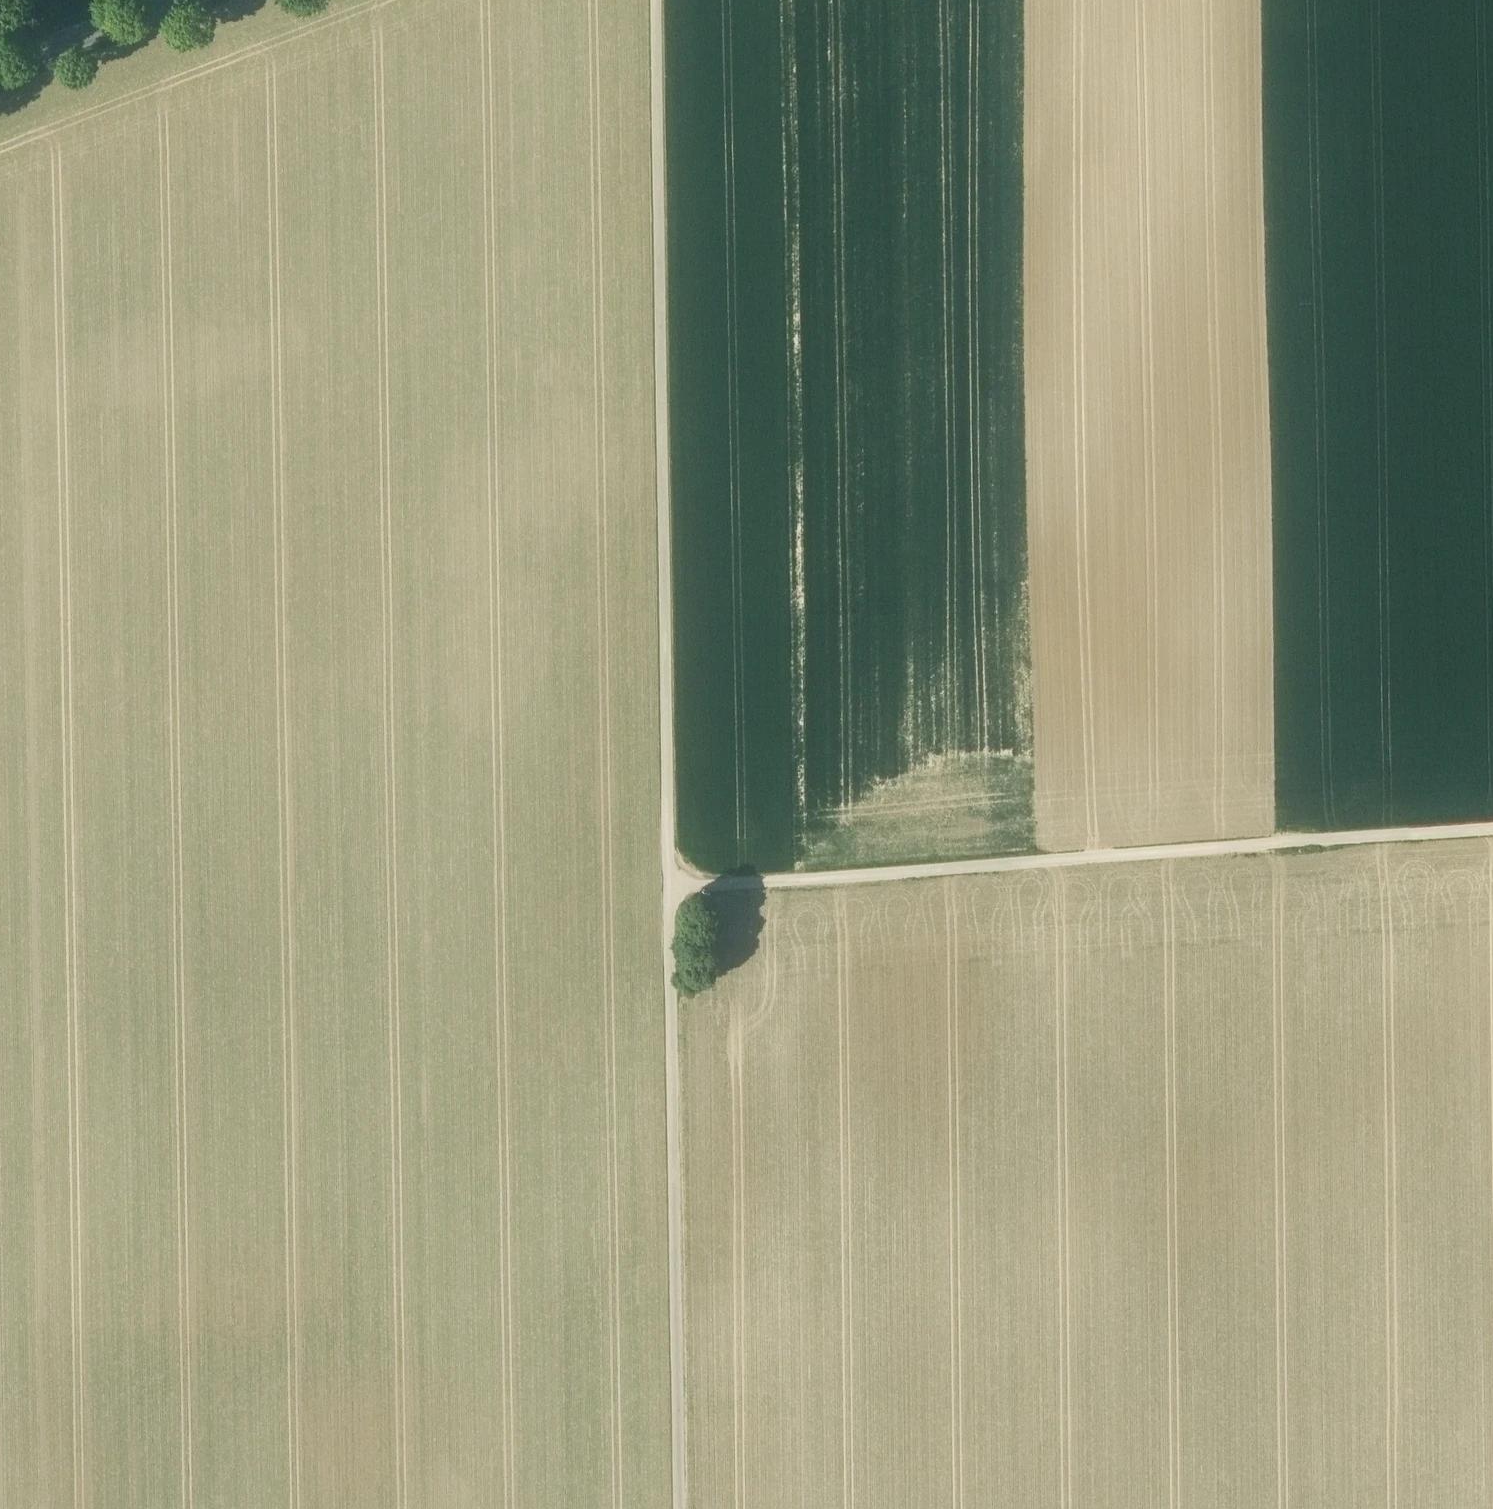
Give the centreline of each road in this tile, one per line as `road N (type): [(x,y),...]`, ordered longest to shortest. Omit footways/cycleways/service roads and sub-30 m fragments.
road 1 (track): [(654,0),(677,1508)]
road 2 (track): [(671,887),(1492,827)]
road 3 (unclassified): [(0,68),(177,0)]

